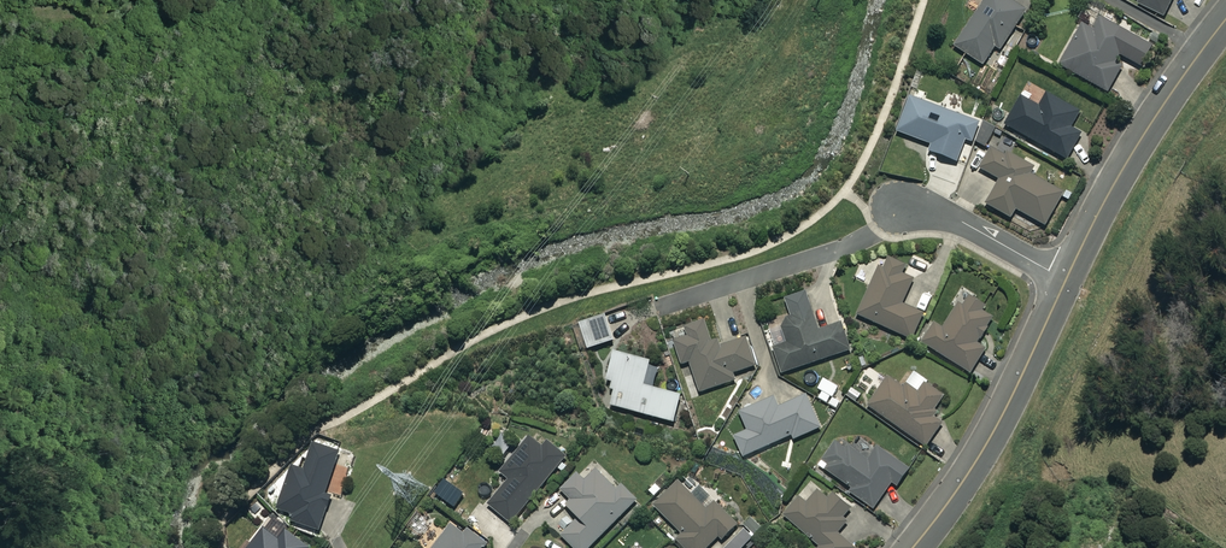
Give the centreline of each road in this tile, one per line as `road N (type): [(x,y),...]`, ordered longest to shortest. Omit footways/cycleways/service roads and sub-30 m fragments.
road 1 (residential): [(1066,280),(997,425),(913,547)]
road 2 (residential): [(1225,20),(1146,131),(1066,280)]
road 3 (track): [(232,0),(46,11),(0,26)]
road 4 (residential): [(1066,280),(948,215),(897,210)]
road 5 (track): [(794,0),(726,111)]

